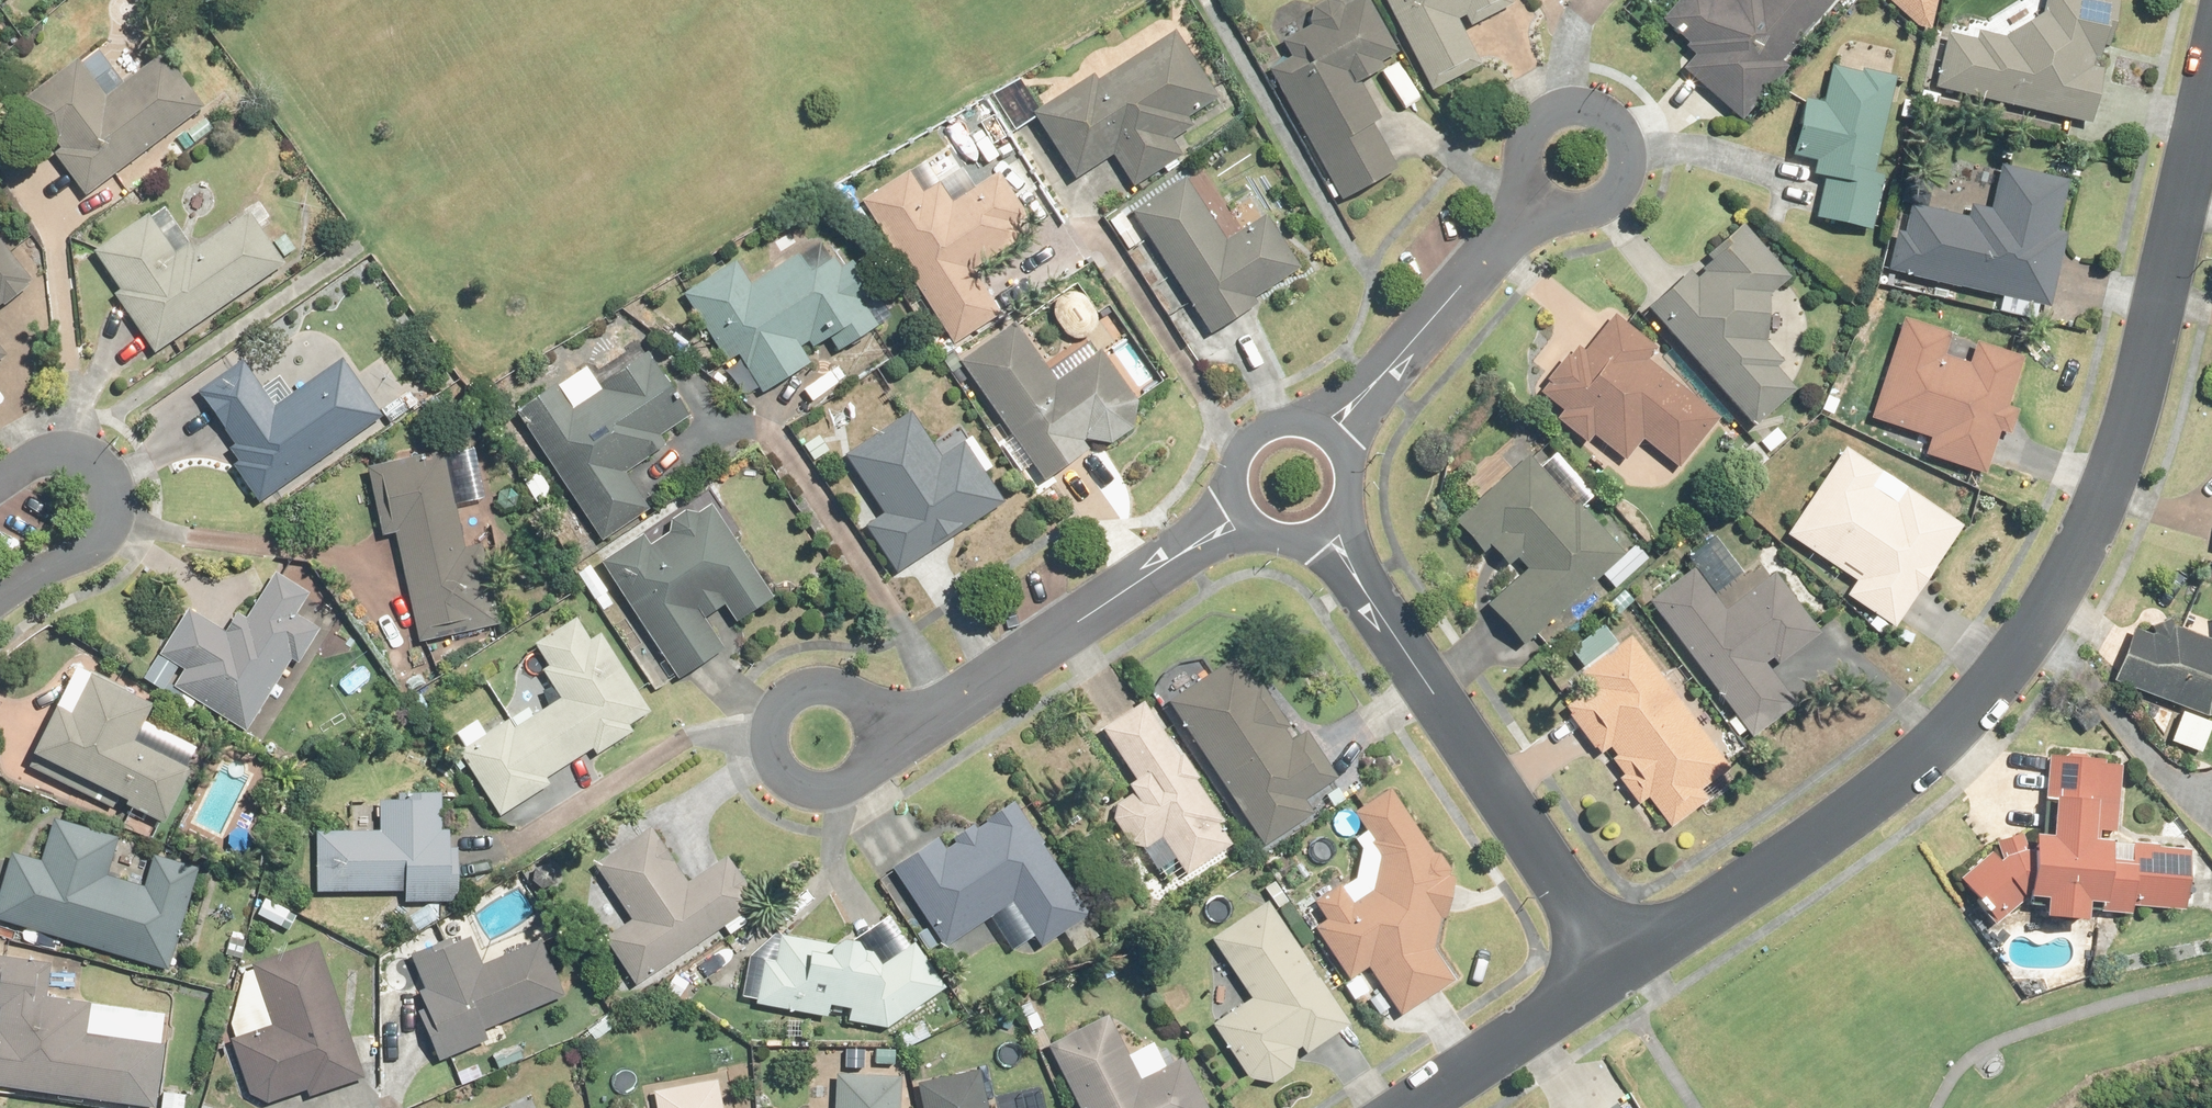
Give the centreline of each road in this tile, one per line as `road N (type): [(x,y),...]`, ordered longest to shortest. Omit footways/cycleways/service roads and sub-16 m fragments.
road 1 (residential): [(1605,970),(1903,763),(1969,700),(2043,604),(2103,491),(2147,355),(2211,75)]
road 2 (residential): [(1323,527),(1605,970)]
road 3 (residential): [(874,736),(947,709),(1246,517)]
road 4 (residential): [(0,479),(47,451),(85,451),(111,470),(118,512),(89,553),(0,605)]
road 5 (residential): [(1330,439),(1544,205)]
road 6 (residential): [(874,736),(857,778),(823,791),(789,781),(769,755),(769,721),(789,694),(820,684),(855,696)]
road 7 (residential): [(1402,1107),(1605,970)]
road 8 (residential): [(1246,517),(1233,484),(1254,436),(1287,423),(1330,439)]
road 9 (residential): [(1544,205),(1524,178),(1531,130),(1575,107),(1609,119)]
road 10 (residential): [(1609,119),(1628,151),(1623,187),(1595,211),(1544,205)]

